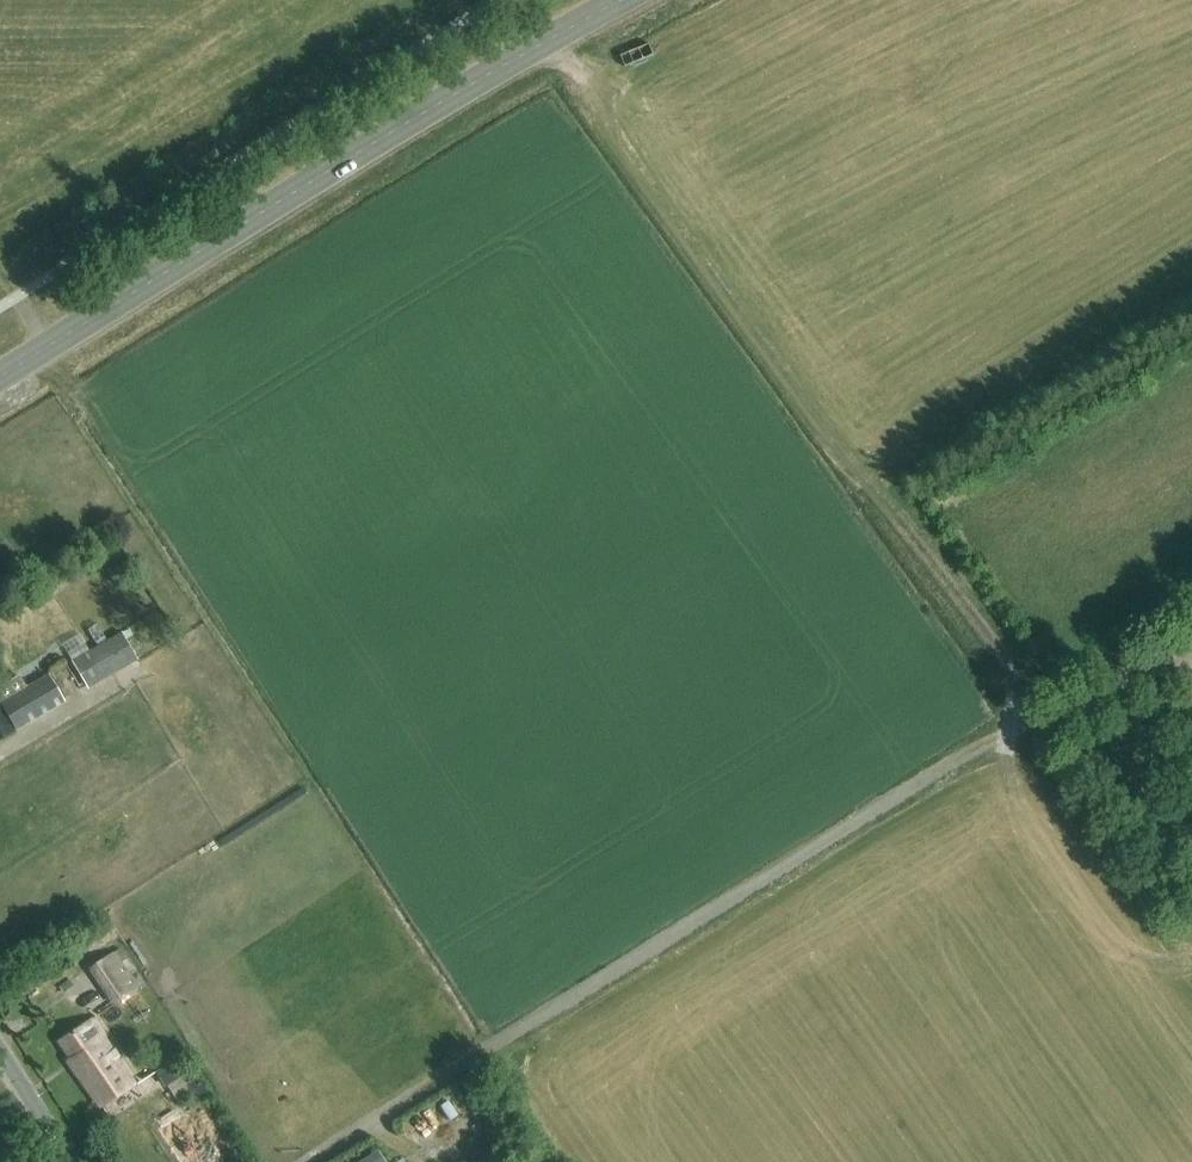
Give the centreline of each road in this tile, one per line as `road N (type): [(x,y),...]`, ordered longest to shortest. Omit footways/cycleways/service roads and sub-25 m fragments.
road 1 (track): [(312,1161),(1010,723),(1014,701),(1003,659),(548,44)]
road 2 (tertiary): [(0,377),(626,0)]
road 3 (unclassified): [(71,1161),(0,1051)]

